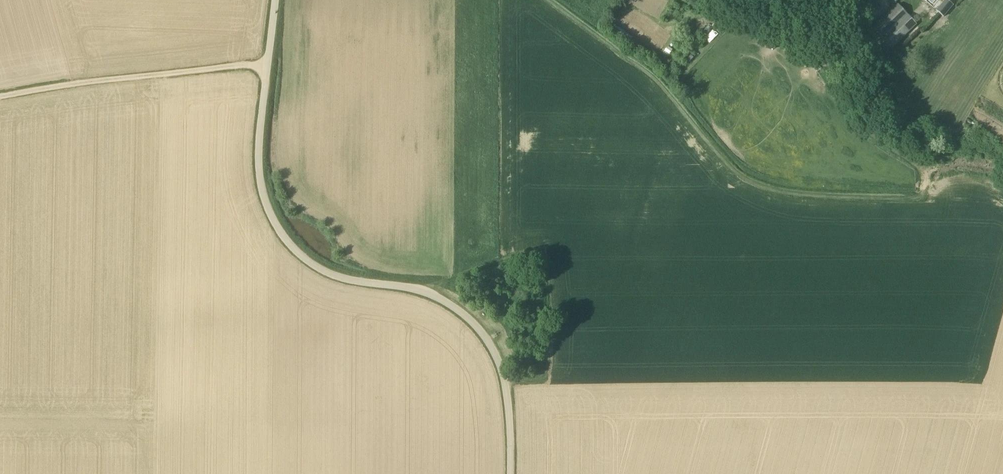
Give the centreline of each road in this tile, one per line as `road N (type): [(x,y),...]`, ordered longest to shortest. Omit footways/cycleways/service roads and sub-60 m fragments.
road 1 (unclassified): [(512,473),(507,392),(477,327),(439,296),(316,266),(271,212),(258,175),(274,0)]
road 2 (track): [(266,65),(0,95)]
road 3 (unclassified): [(922,193),(922,171),(852,114),(836,83),(833,55),(852,0)]

